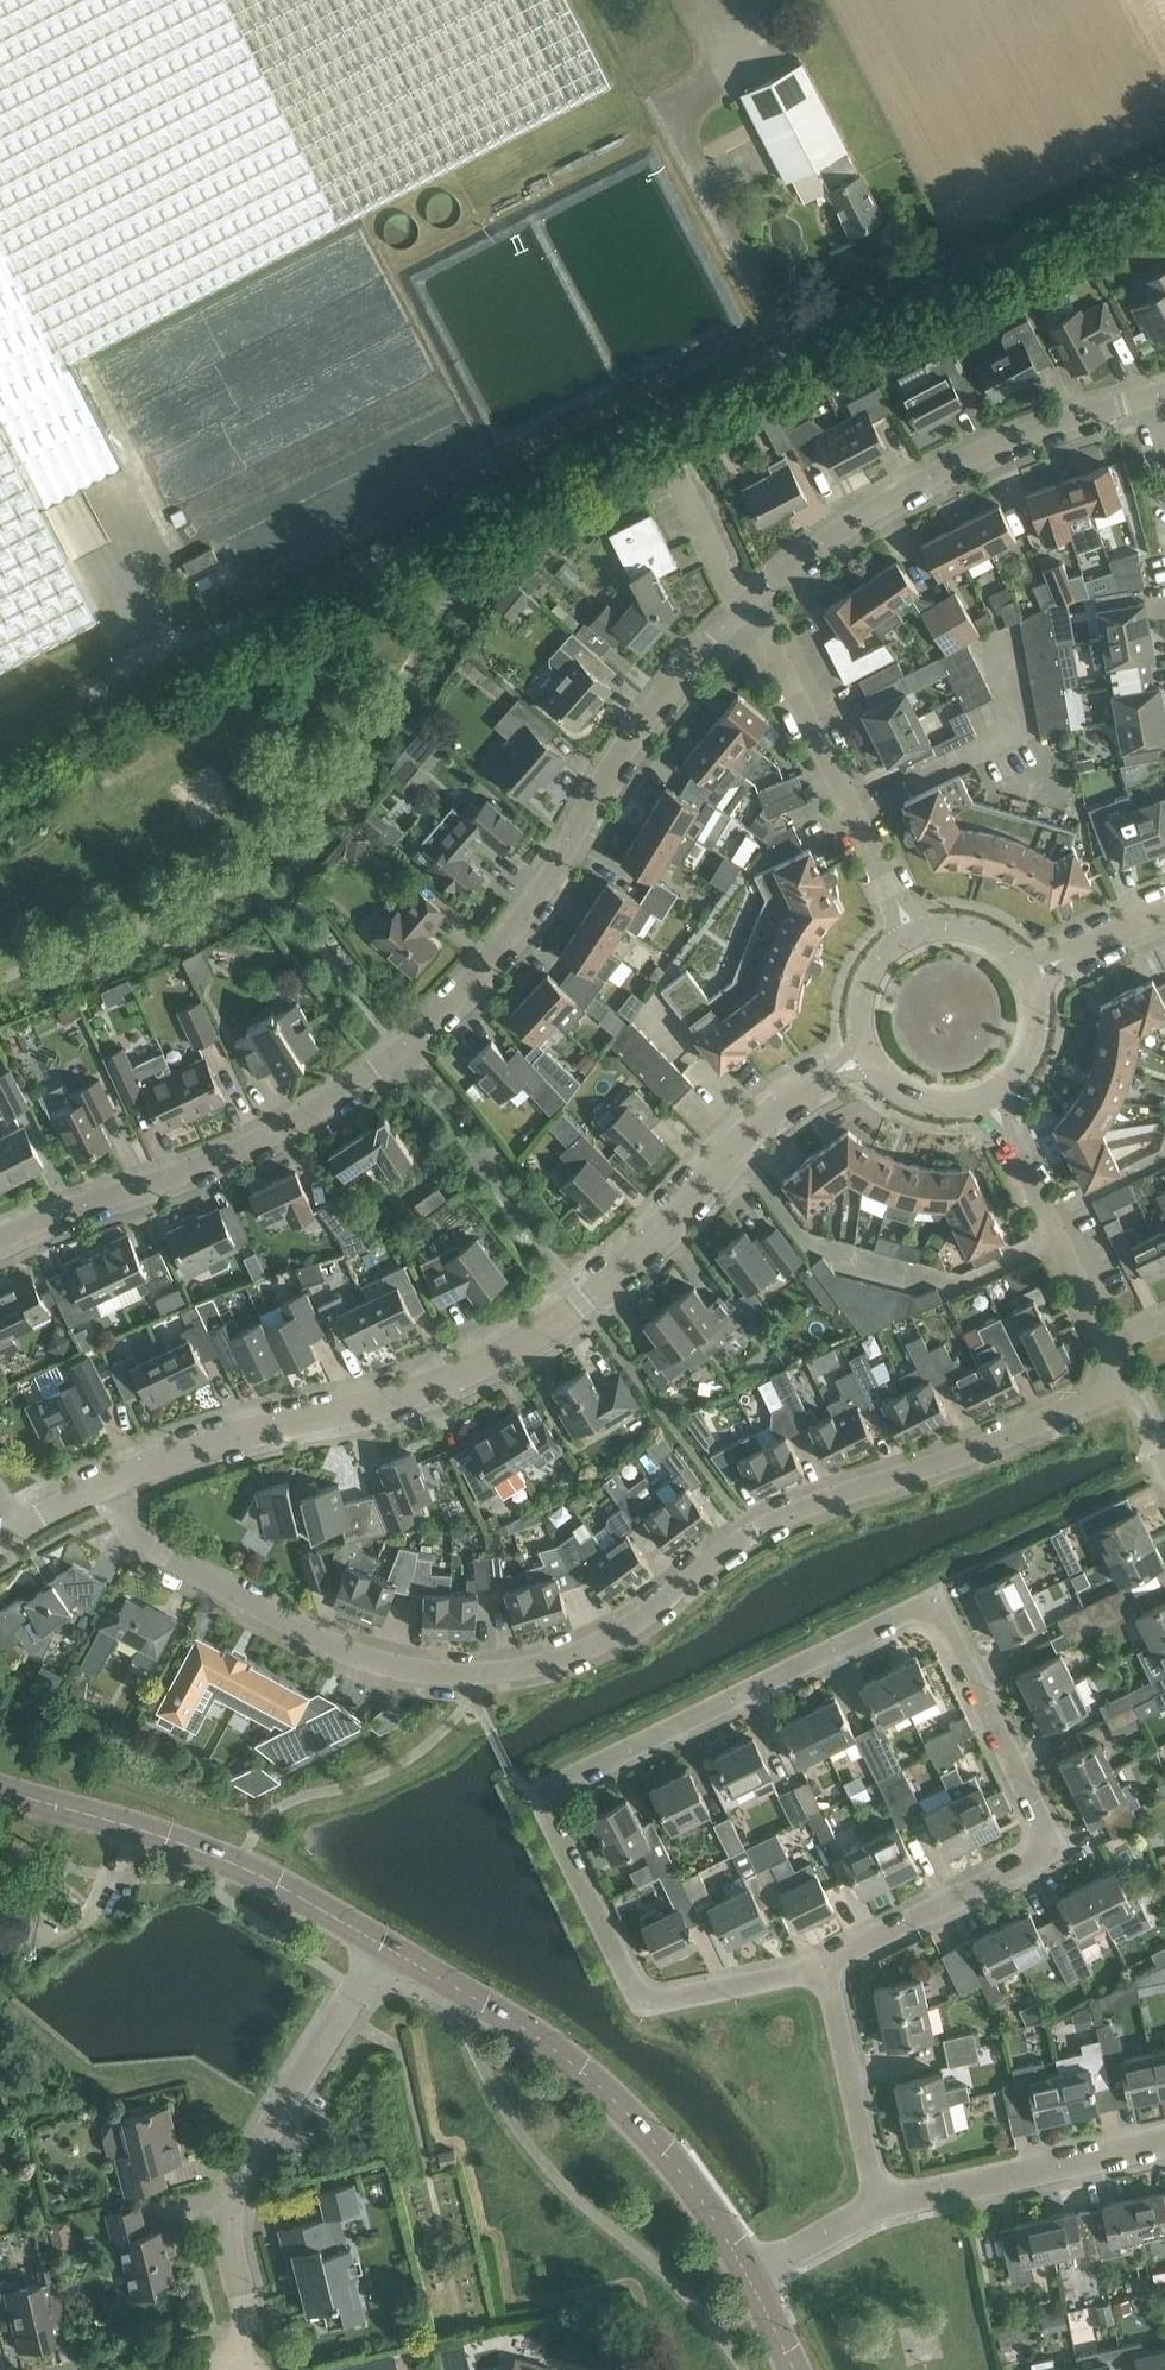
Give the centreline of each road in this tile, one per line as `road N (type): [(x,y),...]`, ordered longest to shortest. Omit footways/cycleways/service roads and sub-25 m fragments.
road 1 (unclassified): [(0,740),(1164,168)]
road 2 (residential): [(96,1487),(149,1551),(356,1657),(466,1674),(589,1647),(637,1620),(718,1553),(801,1507),(962,1454),(1126,1379),(1110,1344)]
road 3 (residential): [(0,1239),(252,1143),(321,1108),(398,1048),(519,922),(639,728),(747,606)]
road 4 (unclassified): [(96,1487),(256,1427),(346,1413),(430,1386),(514,1345),(557,1319),(775,1113),(866,1053)]
road 5 (residential): [(827,1968),(673,1998),(643,1994),(550,1820),(552,1792),(913,1608),(930,1608)]
road 6 (residential): [(827,1968),(855,1946),(1029,1865),(1045,1844),(1042,1815),(943,1619),(930,1608)]
road 7 (secondary): [(750,2279),(701,2201),(583,2075),(383,1943)]
road 8 (residential): [(747,606),(913,485),(1043,430),(1156,394)]
road 9 (residential): [(239,2353),(245,2321),(231,2244),(244,2171),(383,1943)]
road 10 (secondary): [(383,1943),(230,1858),(132,1815),(0,1782)]
road 11 (residential): [(915,931),(747,606)]
road 12 (residential): [(879,2206),(1164,2142)]
road 13 (residential): [(1110,1344),(985,1094)]
road 14 (residential): [(879,2206),(827,1968)]
road 15 (unclassified): [(1028,979),(1164,908)]
road 16 (residential): [(750,2279),(879,2206)]
road 17 (unclassified): [(915,931),(890,945),(860,993),(866,1053)]
road 18 (unclassified): [(866,1053),(899,1089),(921,1099),(985,1094)]
road 19 (unclassified): [(985,1094),(1027,1052),(1034,1028),(1028,979)]
road 20 (unclassified): [(1028,979),(1016,959),(979,931),(915,931)]

